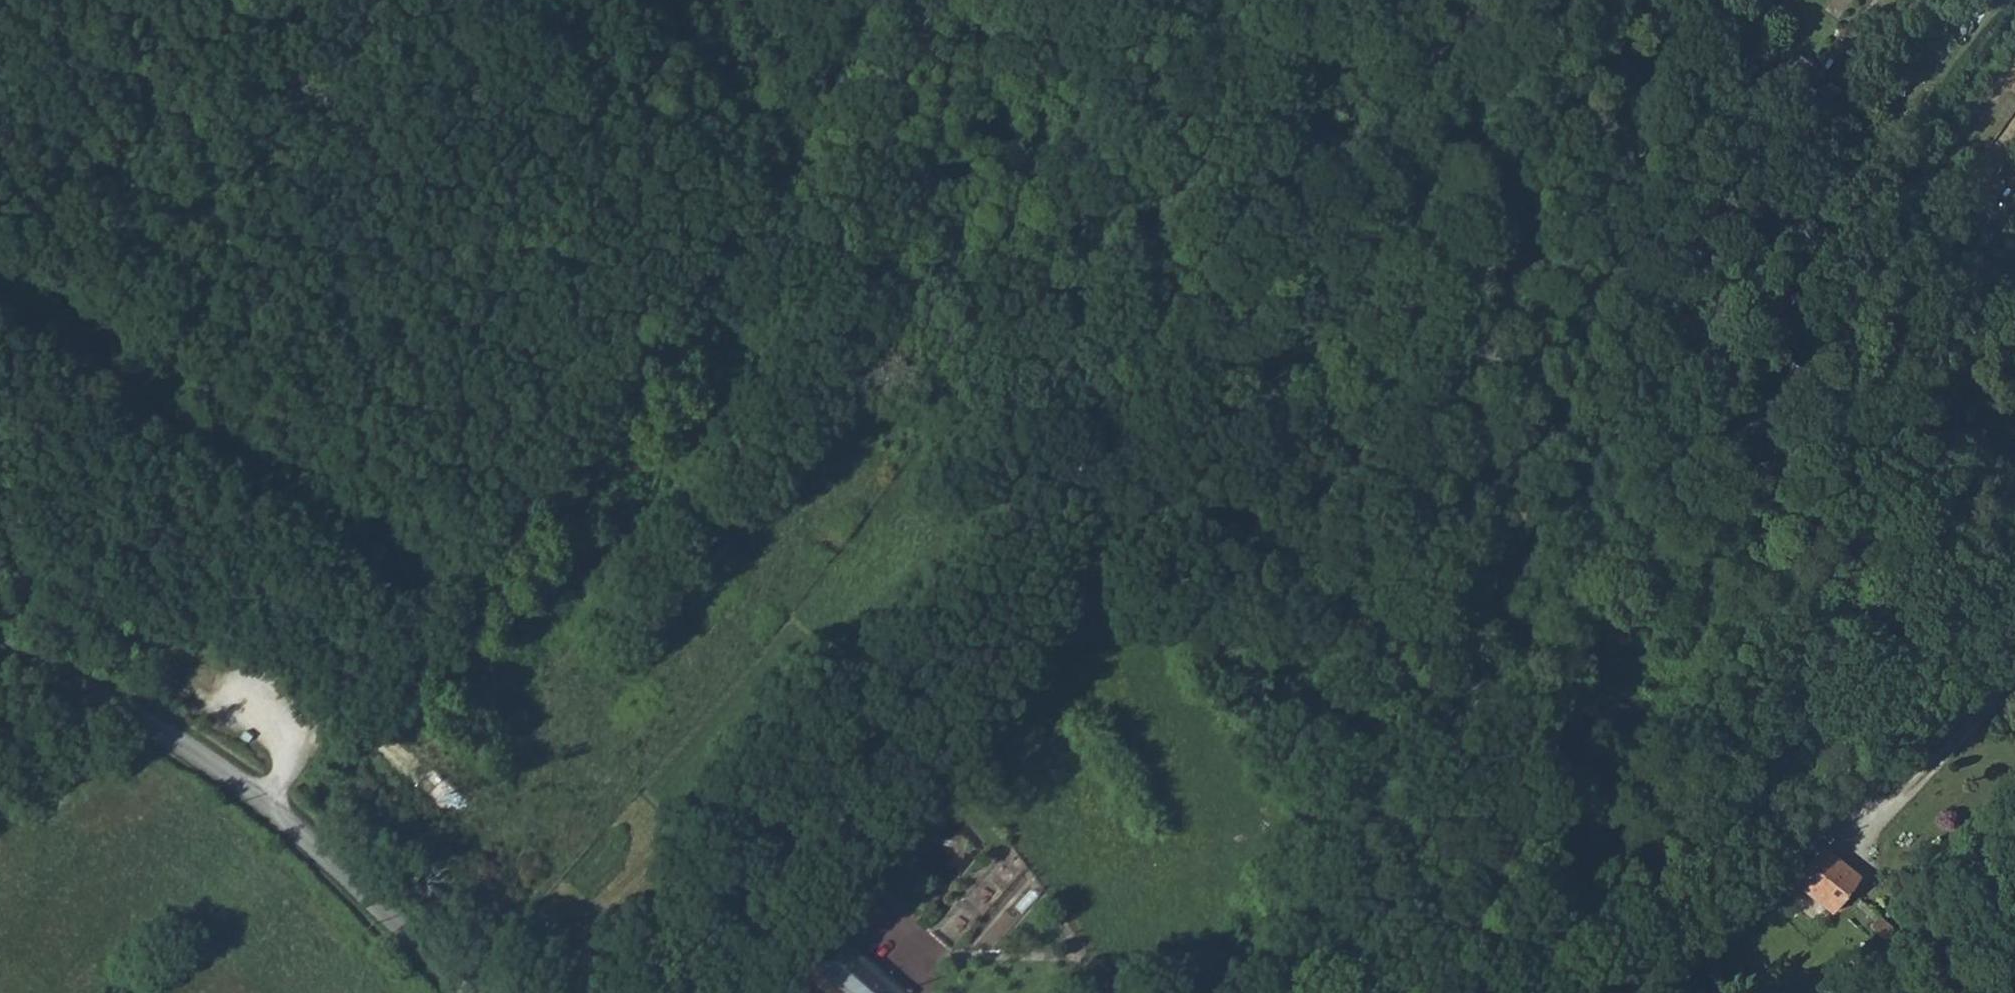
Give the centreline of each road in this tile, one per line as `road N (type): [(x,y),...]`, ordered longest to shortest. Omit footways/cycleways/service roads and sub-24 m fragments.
road 1 (unclassified): [(0,650),(147,726),(265,809),(463,992)]

